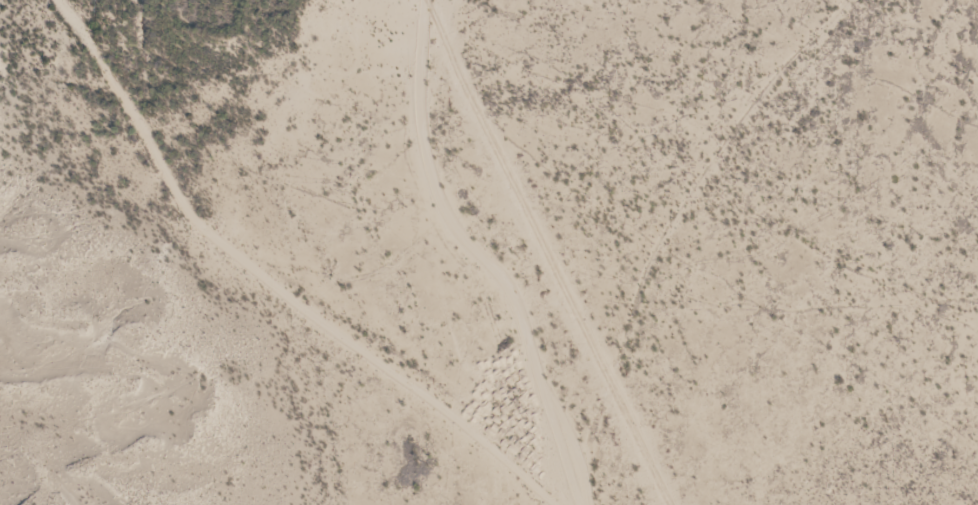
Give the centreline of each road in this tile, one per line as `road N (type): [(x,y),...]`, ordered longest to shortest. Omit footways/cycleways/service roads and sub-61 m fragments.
road 1 (track): [(565,504),(449,393),(319,303),(145,217),(85,138),(32,0)]

